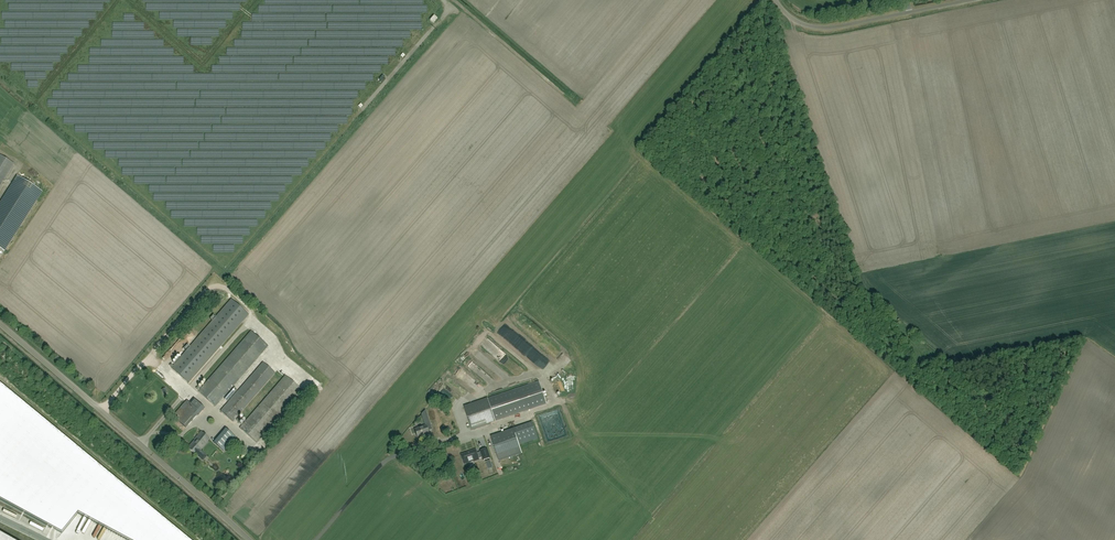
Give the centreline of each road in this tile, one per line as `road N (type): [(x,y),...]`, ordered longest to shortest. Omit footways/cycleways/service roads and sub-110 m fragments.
road 1 (unclassified): [(249,539),(0,322)]
road 2 (unclassified): [(969,0),(820,28),(795,20),(776,0)]

